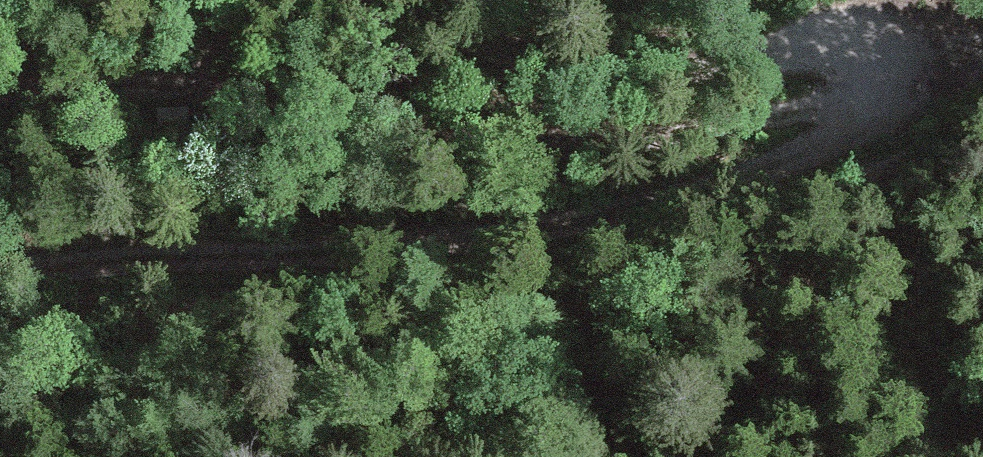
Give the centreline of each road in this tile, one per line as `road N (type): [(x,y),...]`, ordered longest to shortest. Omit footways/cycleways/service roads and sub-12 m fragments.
road 1 (track): [(926,56),(876,126),(700,188),(561,222),(449,237),(73,265),(0,280)]
road 2 (track): [(926,56),(871,91),(807,112),(628,141),(126,80),(0,88)]
road 3 (track): [(926,56),(567,65),(496,51),(357,0)]

